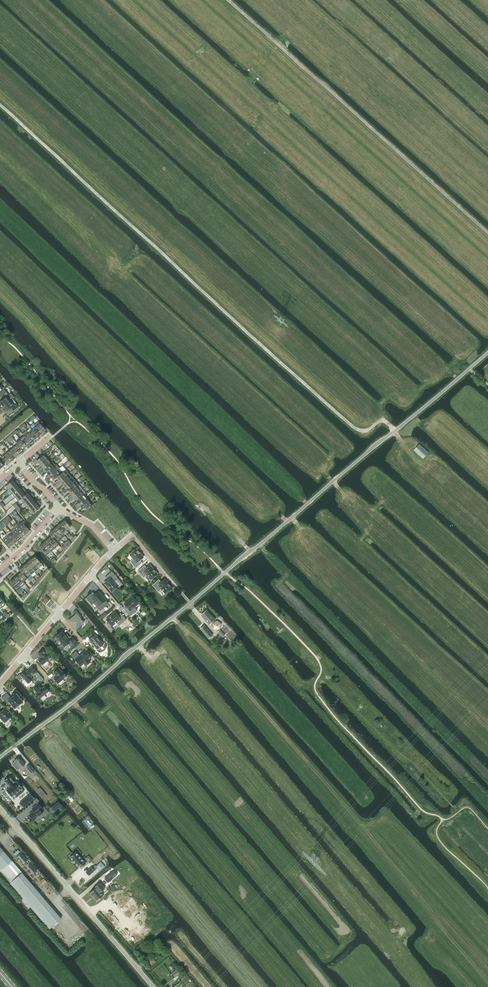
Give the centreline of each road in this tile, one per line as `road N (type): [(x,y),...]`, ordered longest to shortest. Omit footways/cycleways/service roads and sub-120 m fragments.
road 1 (unclassified): [(0,757),(487,352)]
road 2 (track): [(394,429),(383,420),(355,429),(0,105)]
road 3 (track): [(487,233),(229,0)]
road 4 (tertiary): [(152,986),(0,808)]

